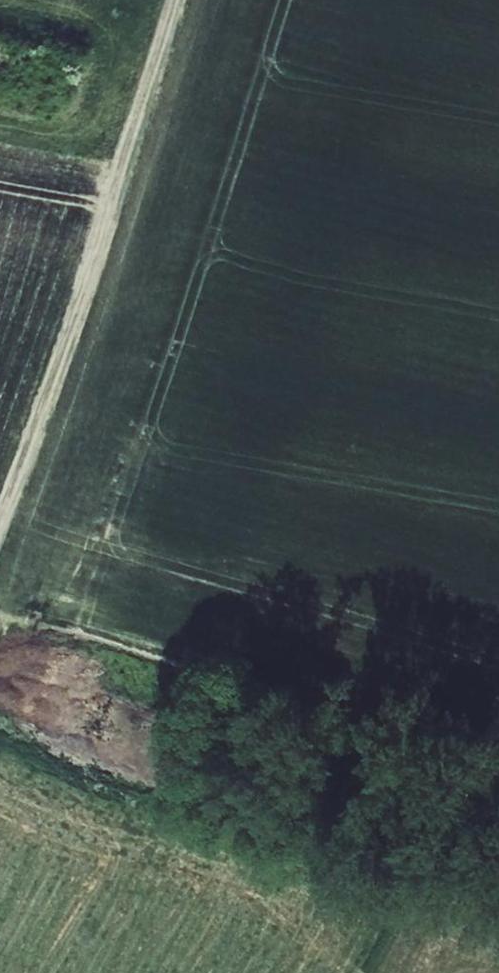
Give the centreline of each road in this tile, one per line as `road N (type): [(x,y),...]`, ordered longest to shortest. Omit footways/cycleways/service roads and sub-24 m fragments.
road 1 (track): [(171,0),(0,504)]

